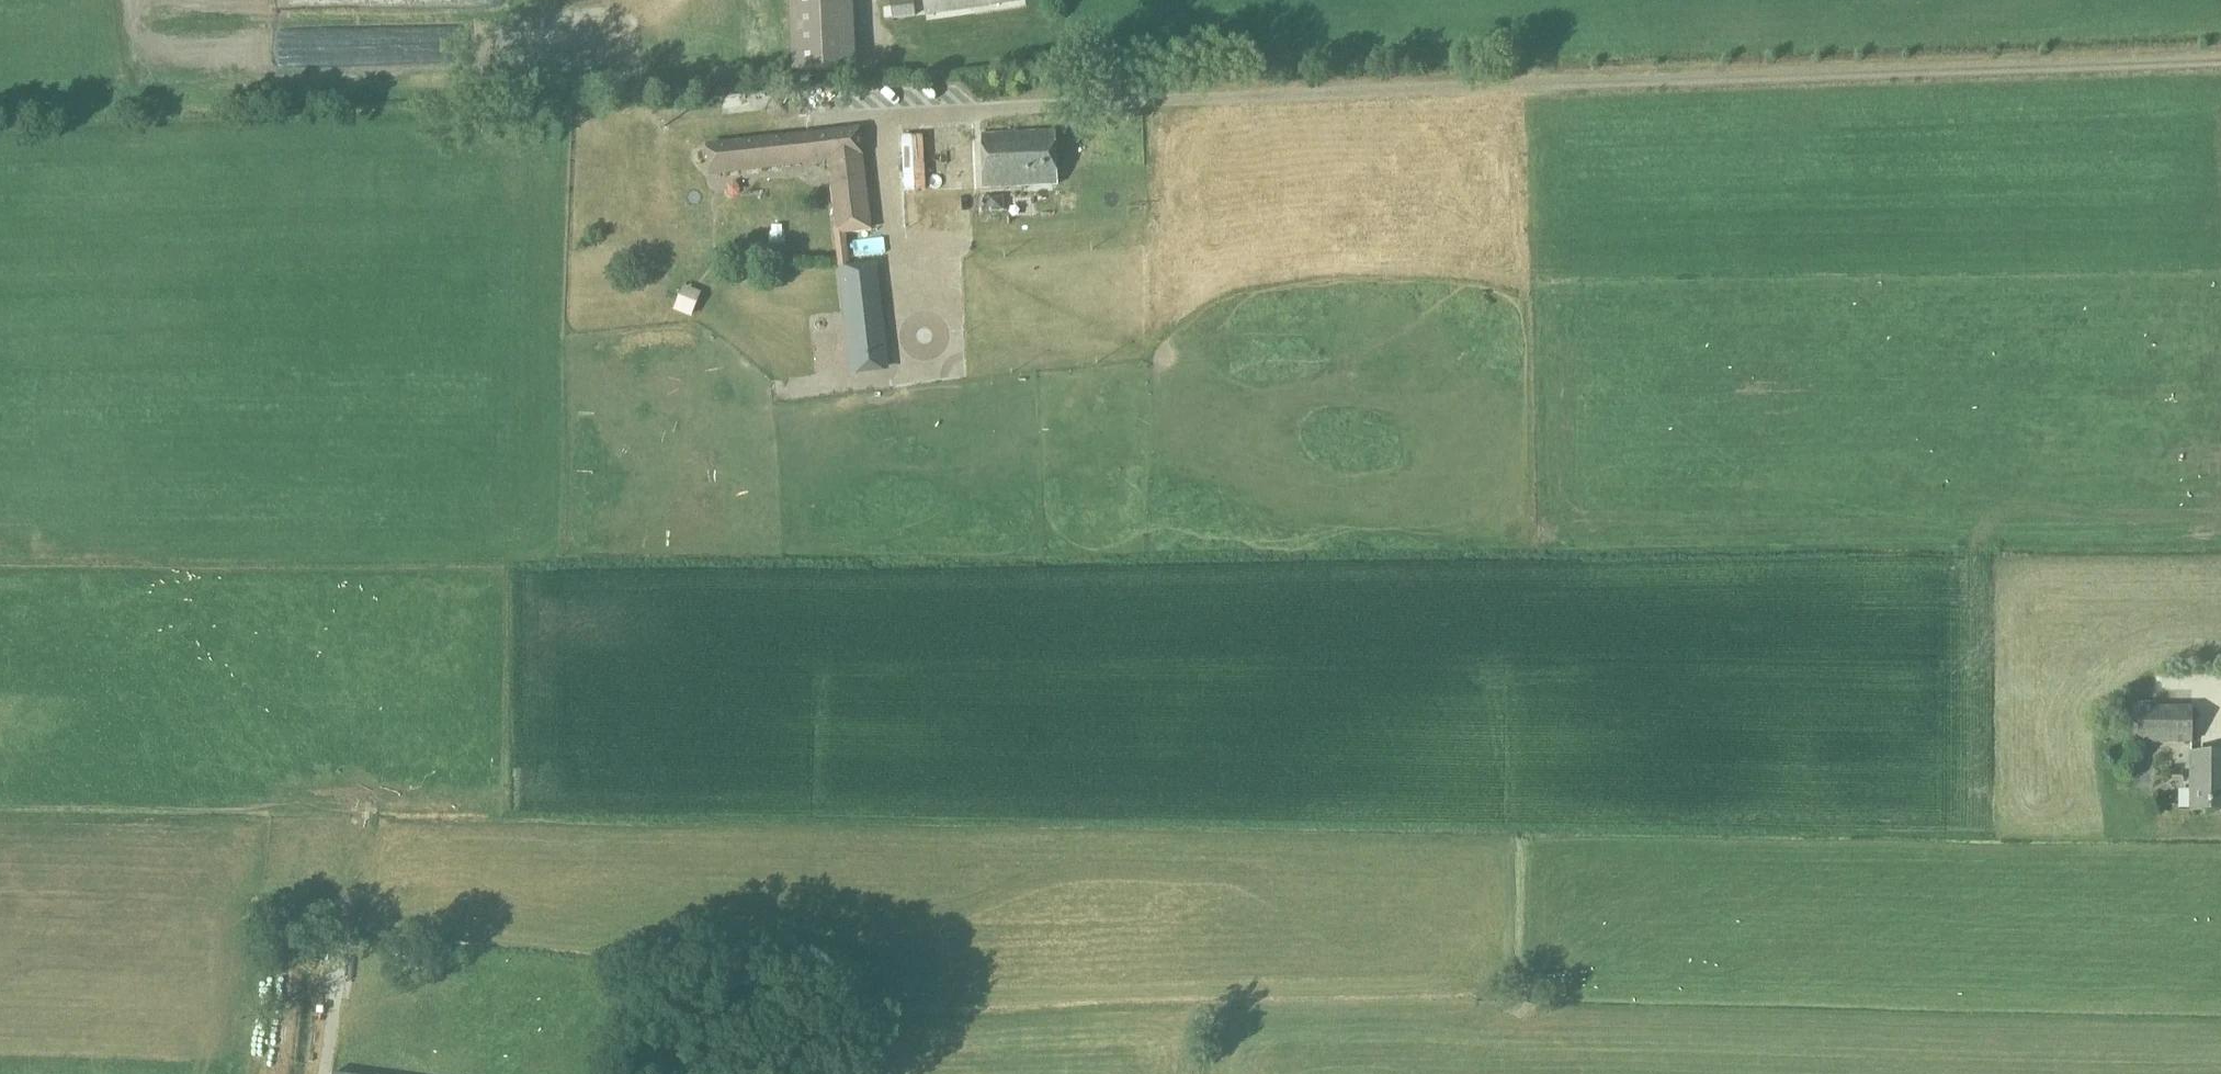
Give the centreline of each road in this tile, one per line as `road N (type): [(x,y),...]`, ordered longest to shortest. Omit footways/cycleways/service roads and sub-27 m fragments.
road 1 (unclassified): [(963,107),(2220,57)]

